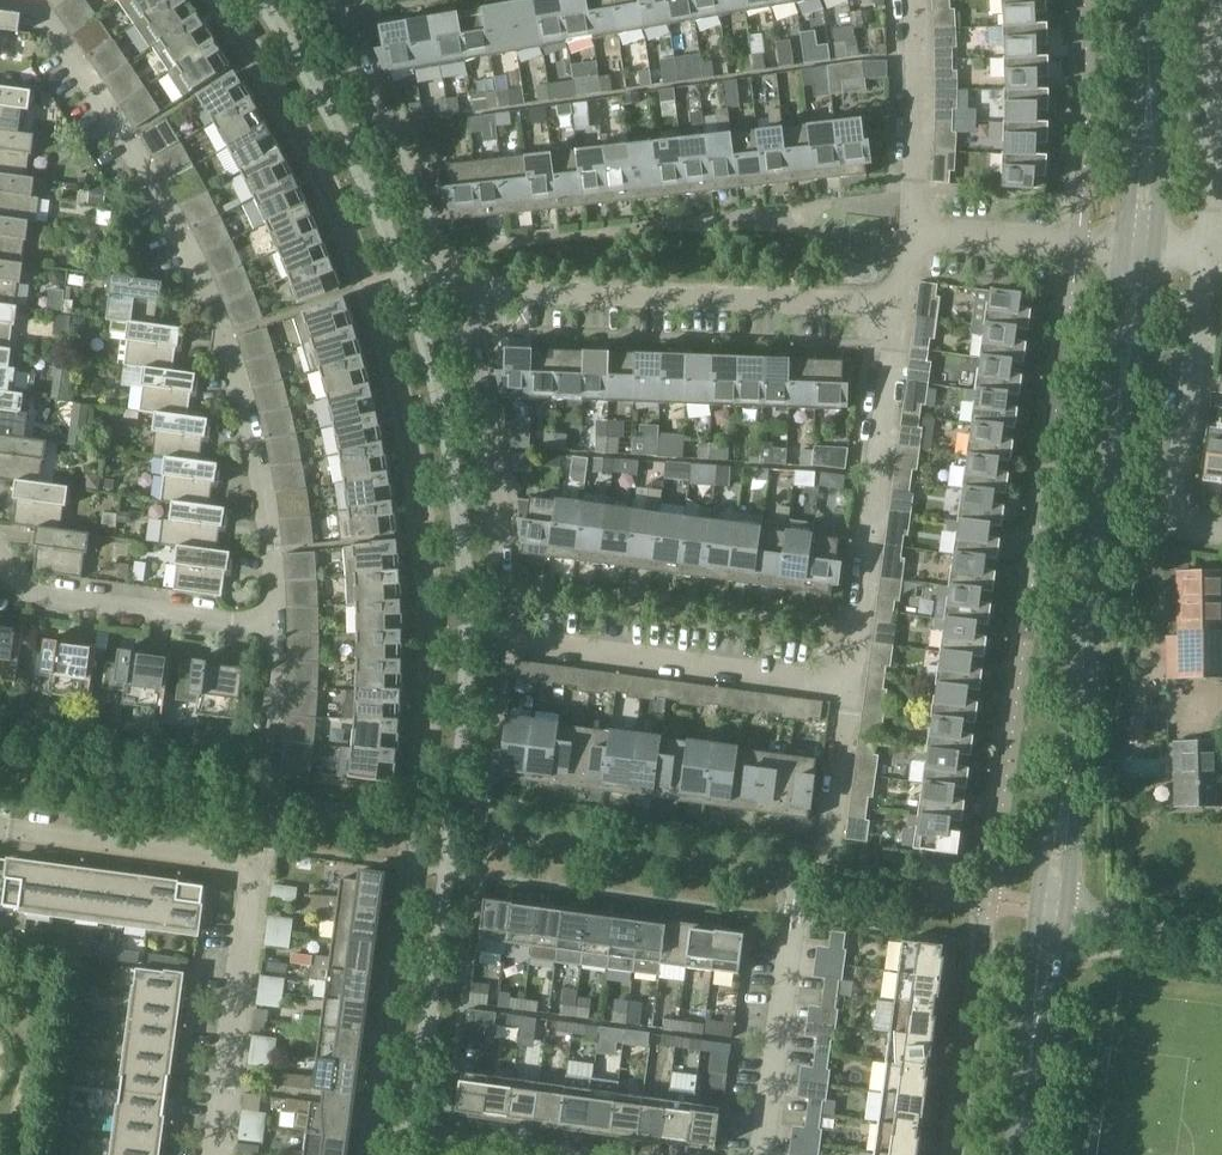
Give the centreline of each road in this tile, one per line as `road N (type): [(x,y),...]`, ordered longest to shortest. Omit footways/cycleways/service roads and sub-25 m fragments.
road 1 (residential): [(855,685),(508,644),(460,303)]
road 2 (residential): [(275,636),(270,498),(248,397),(179,221),(37,0)]
road 3 (tertiary): [(1052,908),(1146,254)]
road 4 (residential): [(215,1154),(260,857),(0,821)]
road 5 (residential): [(903,309),(509,294),(460,303)]
road 6 (residential): [(855,685),(903,309)]
road 7 (residential): [(460,303),(345,0)]
road 8 (residential): [(275,636),(33,604),(0,565)]
road 9 (residential): [(766,1154),(800,875)]
road 10 (unclassified): [(1184,525),(1206,253)]
road 11 (tertiary): [(1146,254),(1154,142),(1148,0)]
road 12 (tertiary): [(1019,1154),(1052,908)]
road 13 (residential): [(915,242),(918,0)]
road 14 (residential): [(915,242),(1146,254)]
road 15 (residential): [(830,879),(855,685)]
road 16 (unclassified): [(1206,253),(1221,67)]
road 17 (unclassified): [(1052,908),(1221,931)]

